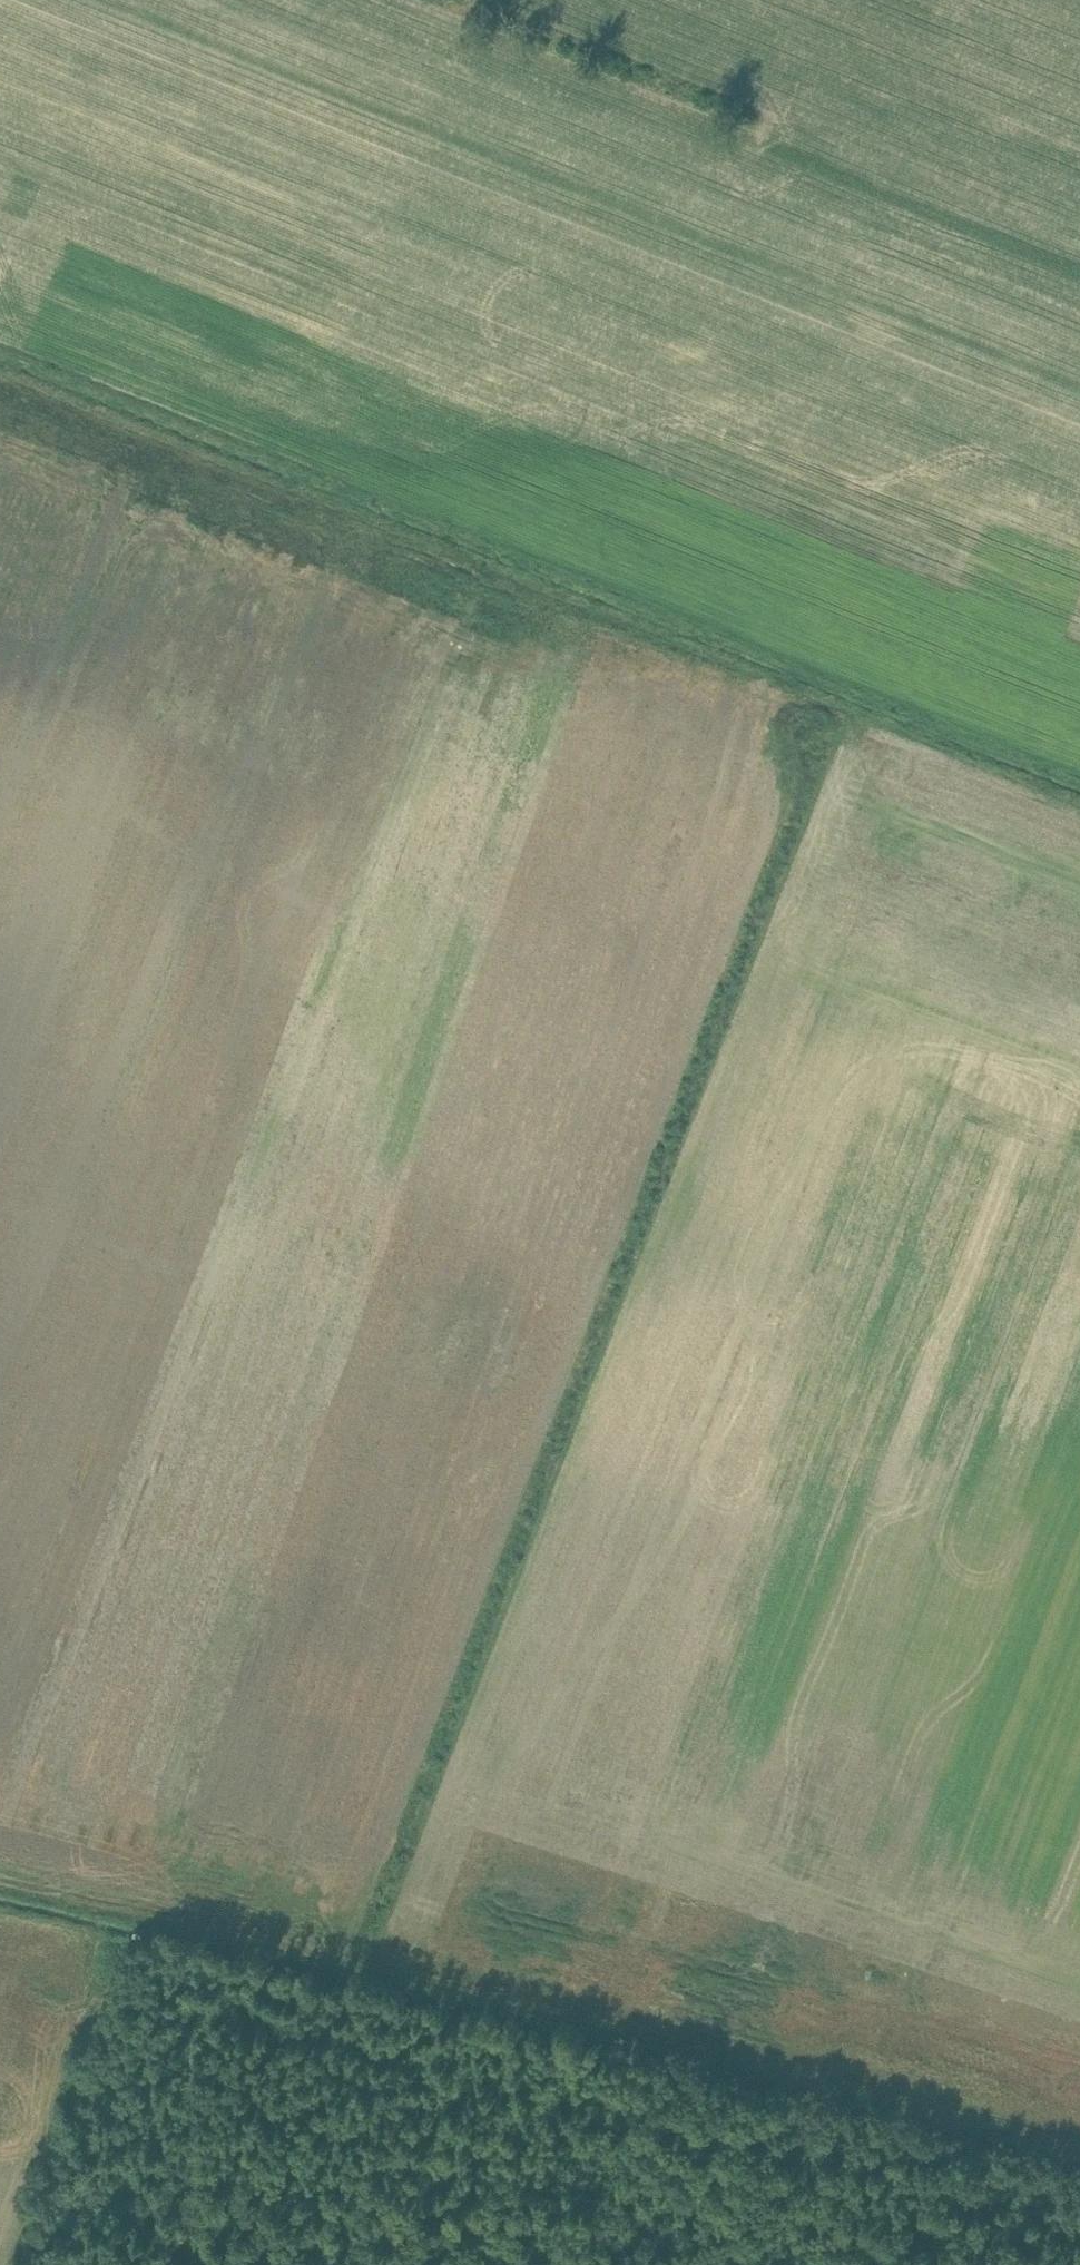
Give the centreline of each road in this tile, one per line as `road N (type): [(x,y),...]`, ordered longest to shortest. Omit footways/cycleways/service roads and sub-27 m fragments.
road 1 (track): [(1079,2151),(323,1955),(0,1881)]

